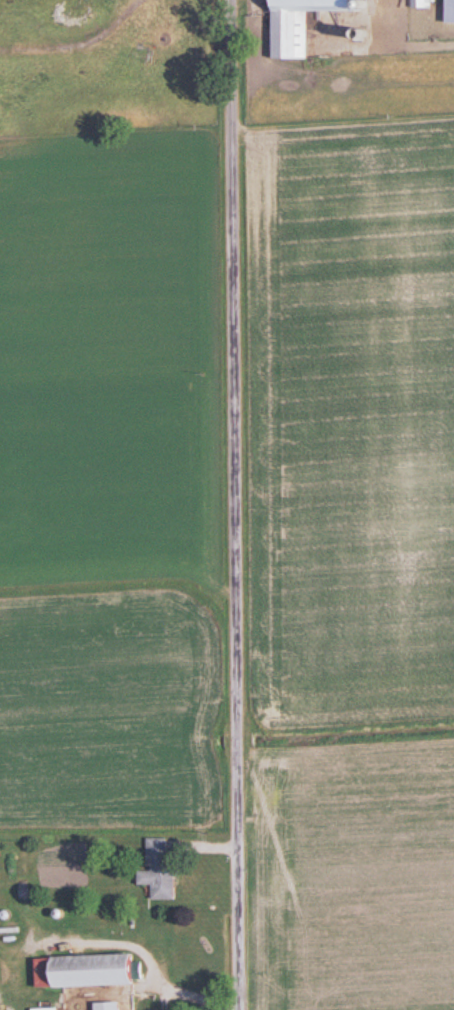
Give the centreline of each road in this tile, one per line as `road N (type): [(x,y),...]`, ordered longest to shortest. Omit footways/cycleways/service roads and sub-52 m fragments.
road 1 (residential): [(239,1009),(230,0)]

